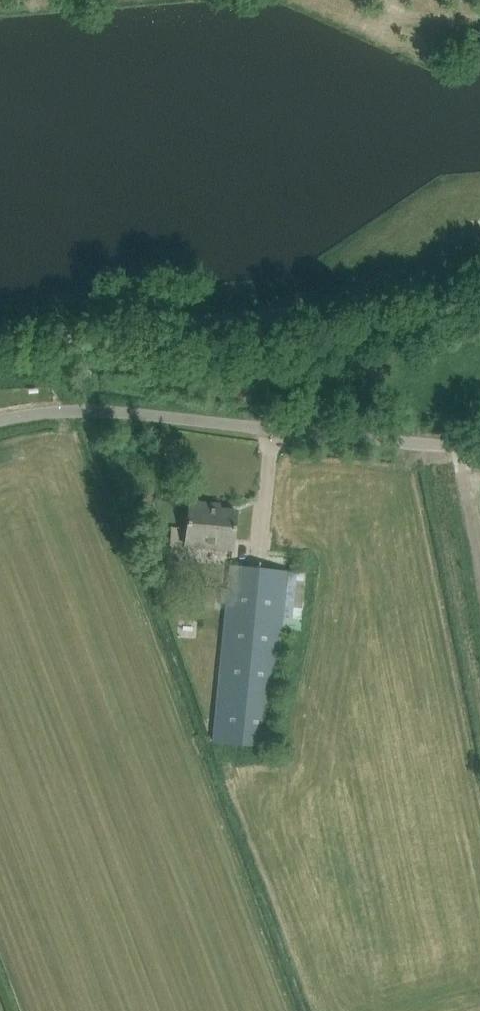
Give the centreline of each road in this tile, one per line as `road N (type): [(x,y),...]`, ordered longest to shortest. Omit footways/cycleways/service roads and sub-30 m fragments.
road 1 (unclassified): [(0,419),(78,409),(479,445)]

